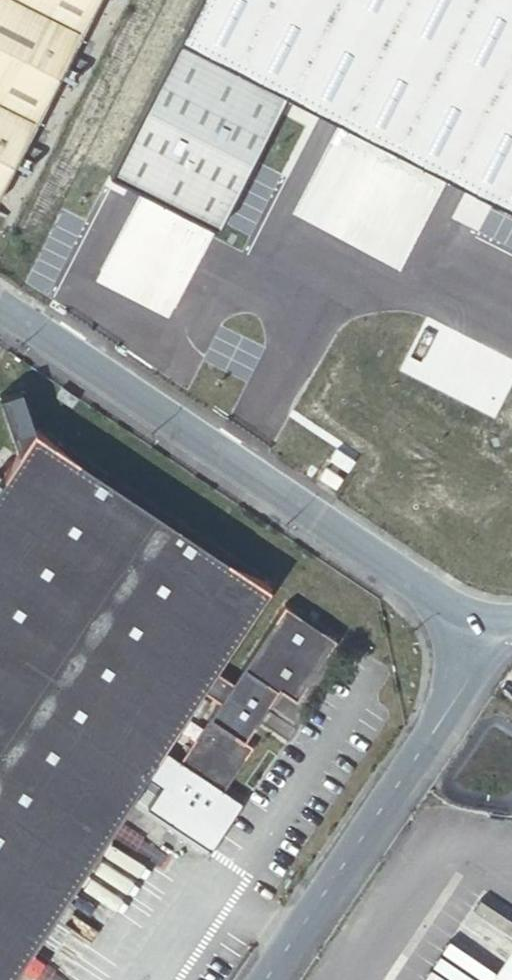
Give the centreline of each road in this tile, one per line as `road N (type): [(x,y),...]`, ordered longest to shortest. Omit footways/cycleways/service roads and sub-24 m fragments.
road 1 (unclassified): [(0,302),(464,613),(505,622)]
road 2 (unclassified): [(266,979),(505,622)]

